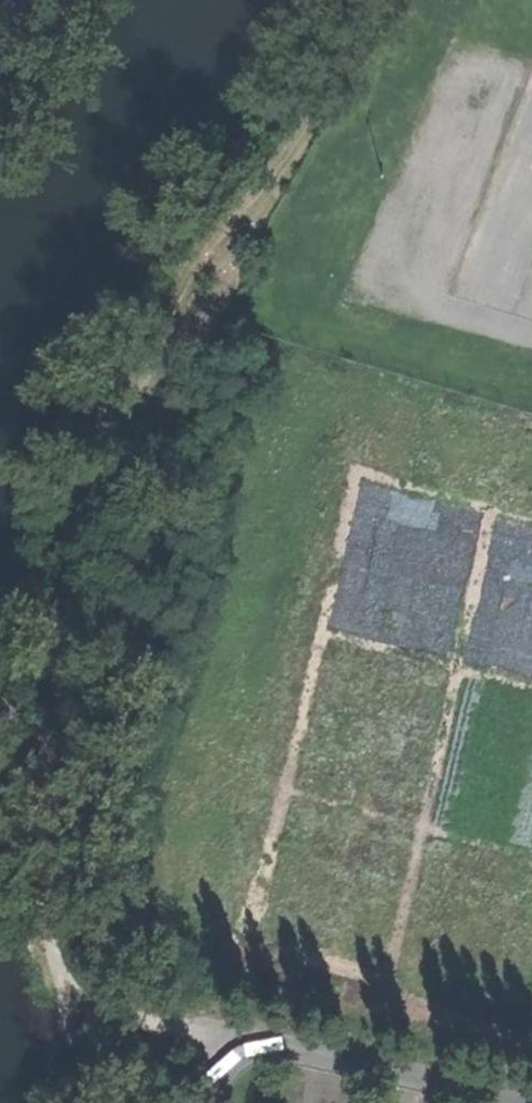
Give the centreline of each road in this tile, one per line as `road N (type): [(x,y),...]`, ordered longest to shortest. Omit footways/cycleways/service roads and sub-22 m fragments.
road 1 (track): [(250,1047),(93,1017),(57,969),(22,724),(59,512),(368,0)]

